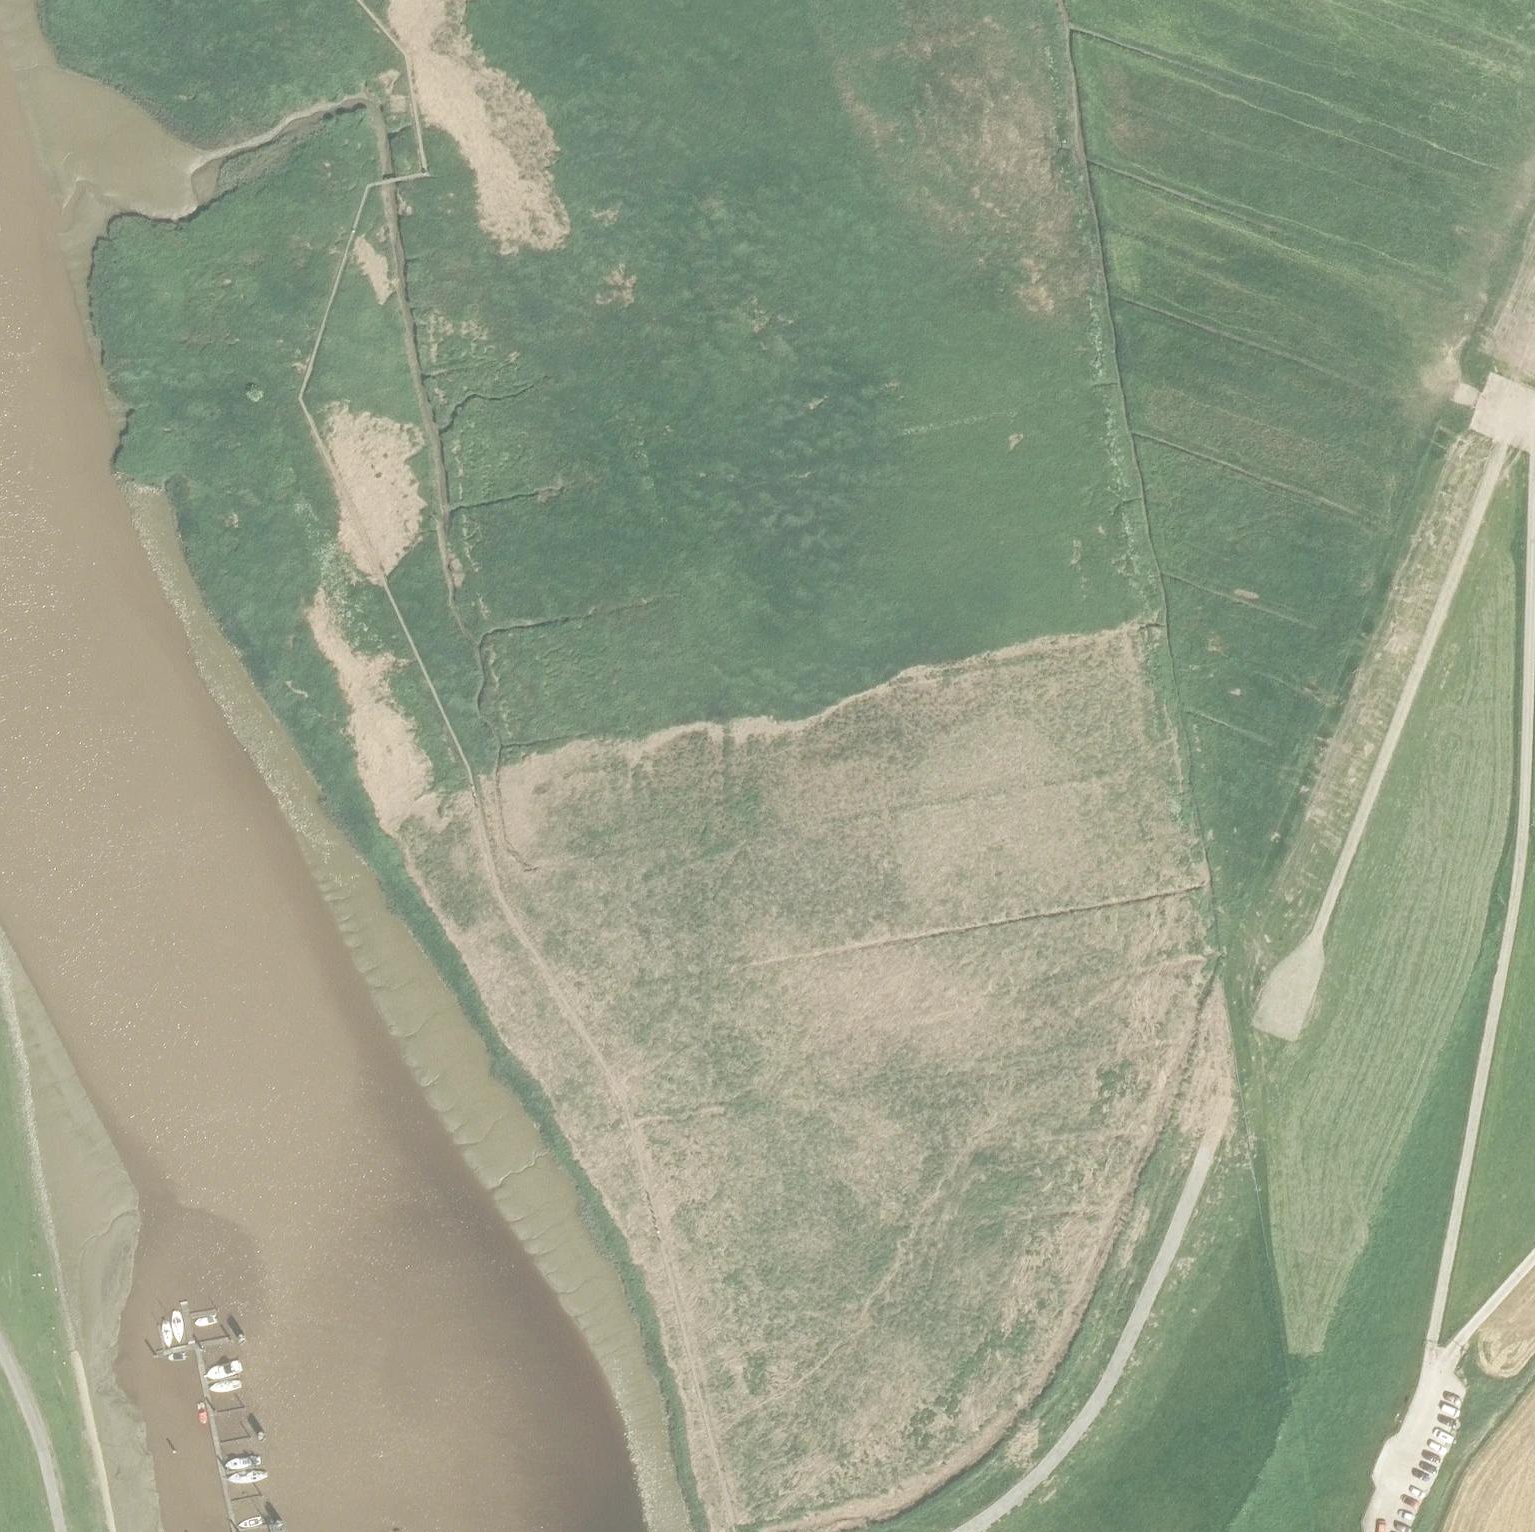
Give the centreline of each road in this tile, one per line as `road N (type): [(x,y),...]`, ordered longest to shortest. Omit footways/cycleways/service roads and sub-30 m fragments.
road 1 (track): [(1434,1382),(1430,1344),(1523,855),(1533,419)]
road 2 (track): [(1285,1004),(1508,449),(1533,419)]
road 3 (track): [(968,1531),(1055,1463),(1110,1389),(1222,1111)]

